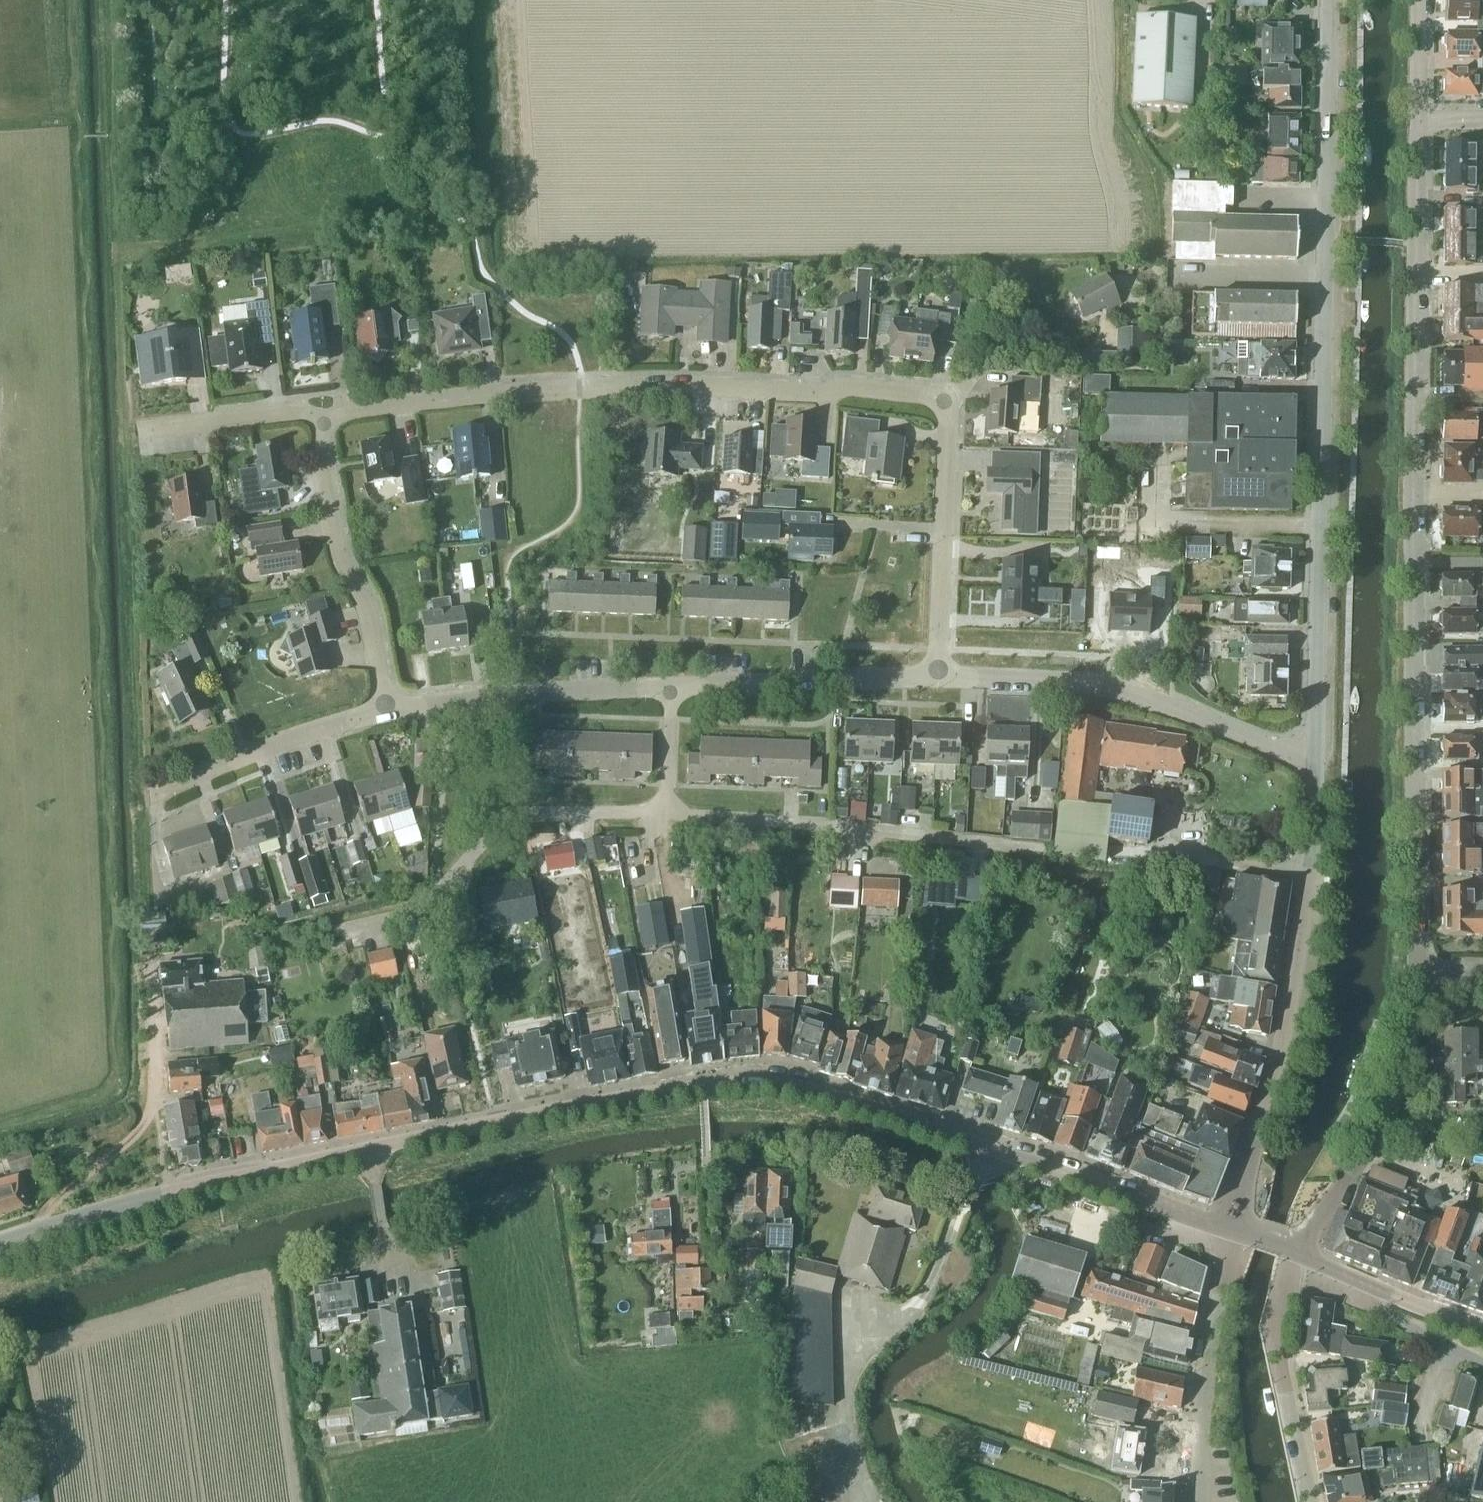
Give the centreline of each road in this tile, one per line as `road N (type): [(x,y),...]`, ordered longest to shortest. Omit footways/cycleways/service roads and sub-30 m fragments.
road 1 (tertiary): [(0,1245),(204,1183),(592,1104),(748,1083),(839,1098),(1228,1227)]
road 2 (residential): [(938,679),(947,430),(944,408),(928,396),(853,387),(579,390),(423,402),(324,424)]
road 3 (residential): [(1420,972),(1420,118)]
road 4 (tertiary): [(1315,757),(1324,0)]
road 5 (residential): [(387,712),(512,695),(938,679)]
road 6 (tertiary): [(1228,1227),(1293,986),(1315,757)]
road 7 (residential): [(938,679),(1112,686),(1270,750),(1315,757)]
road 8 (residential): [(1296,1250),(1359,1168),(1388,1100),(1420,972)]
road 9 (residential): [(324,424),(321,454),(336,543),(370,622),(387,712)]
road 10 (unclassified): [(1200,1501),(1201,1404),(1228,1227)]
road 11 (residential): [(1296,1250),(1276,1336),(1307,1501)]
road 12 (residential): [(157,795),(238,758),(387,712)]
road 13 (residential): [(324,424),(294,413),(143,432)]
road 14 (residential): [(1368,1285),(1376,1310),(1482,1364)]
road 15 (tertiary): [(1482,1329),(1368,1285)]

